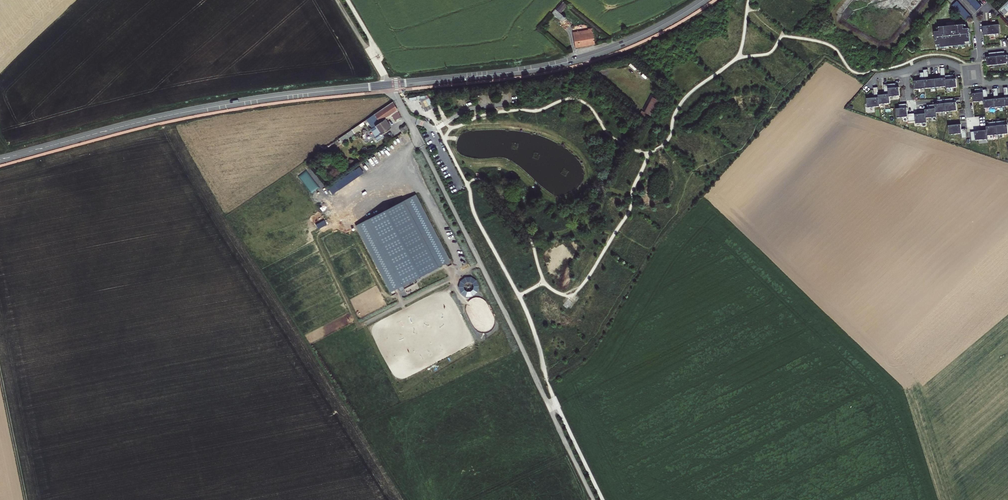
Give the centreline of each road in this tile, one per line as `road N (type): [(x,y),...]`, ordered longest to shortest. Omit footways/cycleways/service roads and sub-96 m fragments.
road 1 (tertiary): [(704,0),(638,37),(562,63),(240,102),(0,160)]
road 2 (track): [(406,116),(594,499)]
road 3 (track): [(26,499),(0,374)]

